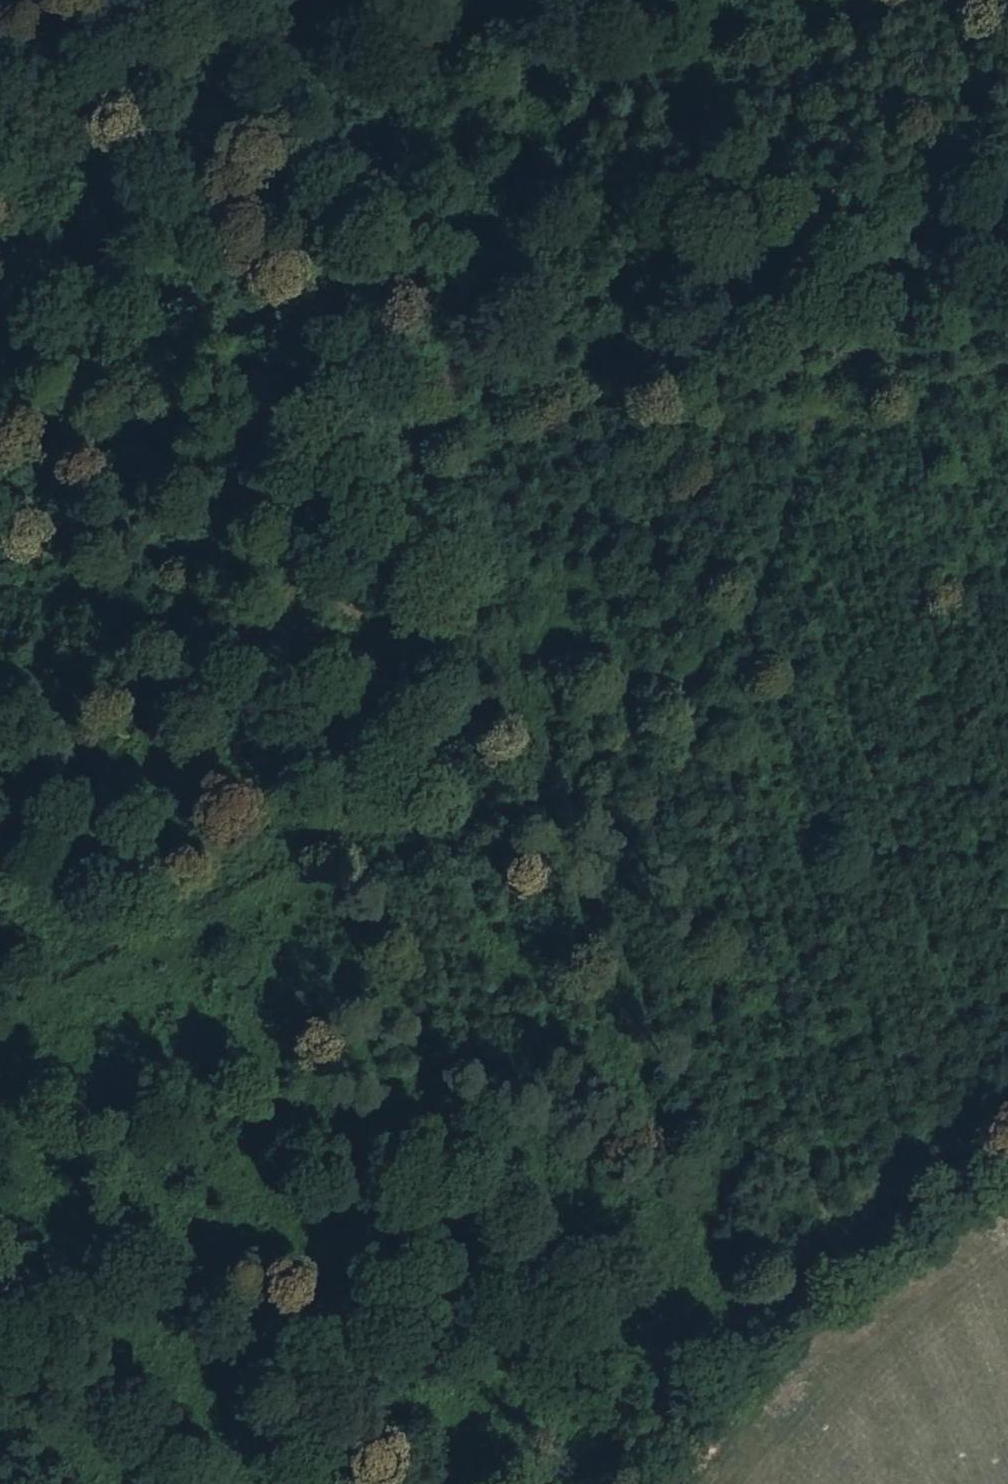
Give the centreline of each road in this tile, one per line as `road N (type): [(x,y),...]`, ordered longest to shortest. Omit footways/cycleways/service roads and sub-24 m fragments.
road 1 (track): [(1007,1160),(675,1439),(643,1483)]

